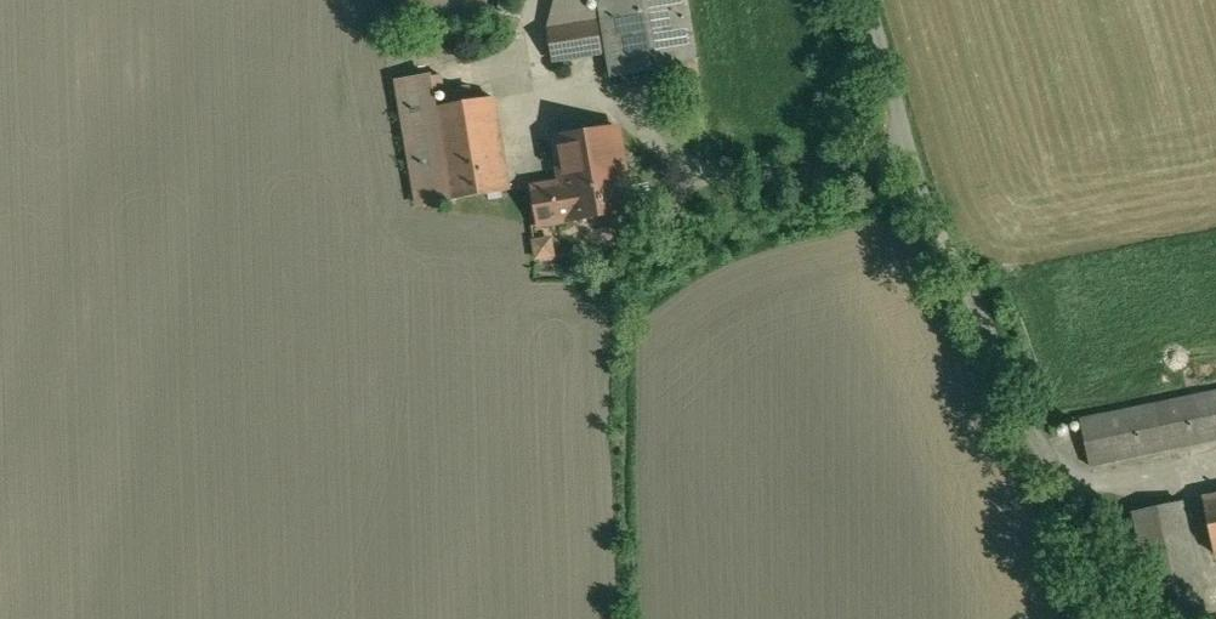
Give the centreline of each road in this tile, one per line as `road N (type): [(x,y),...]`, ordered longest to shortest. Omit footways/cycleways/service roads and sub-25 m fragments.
road 1 (unclassified): [(1128,618),(910,150),(870,0)]

